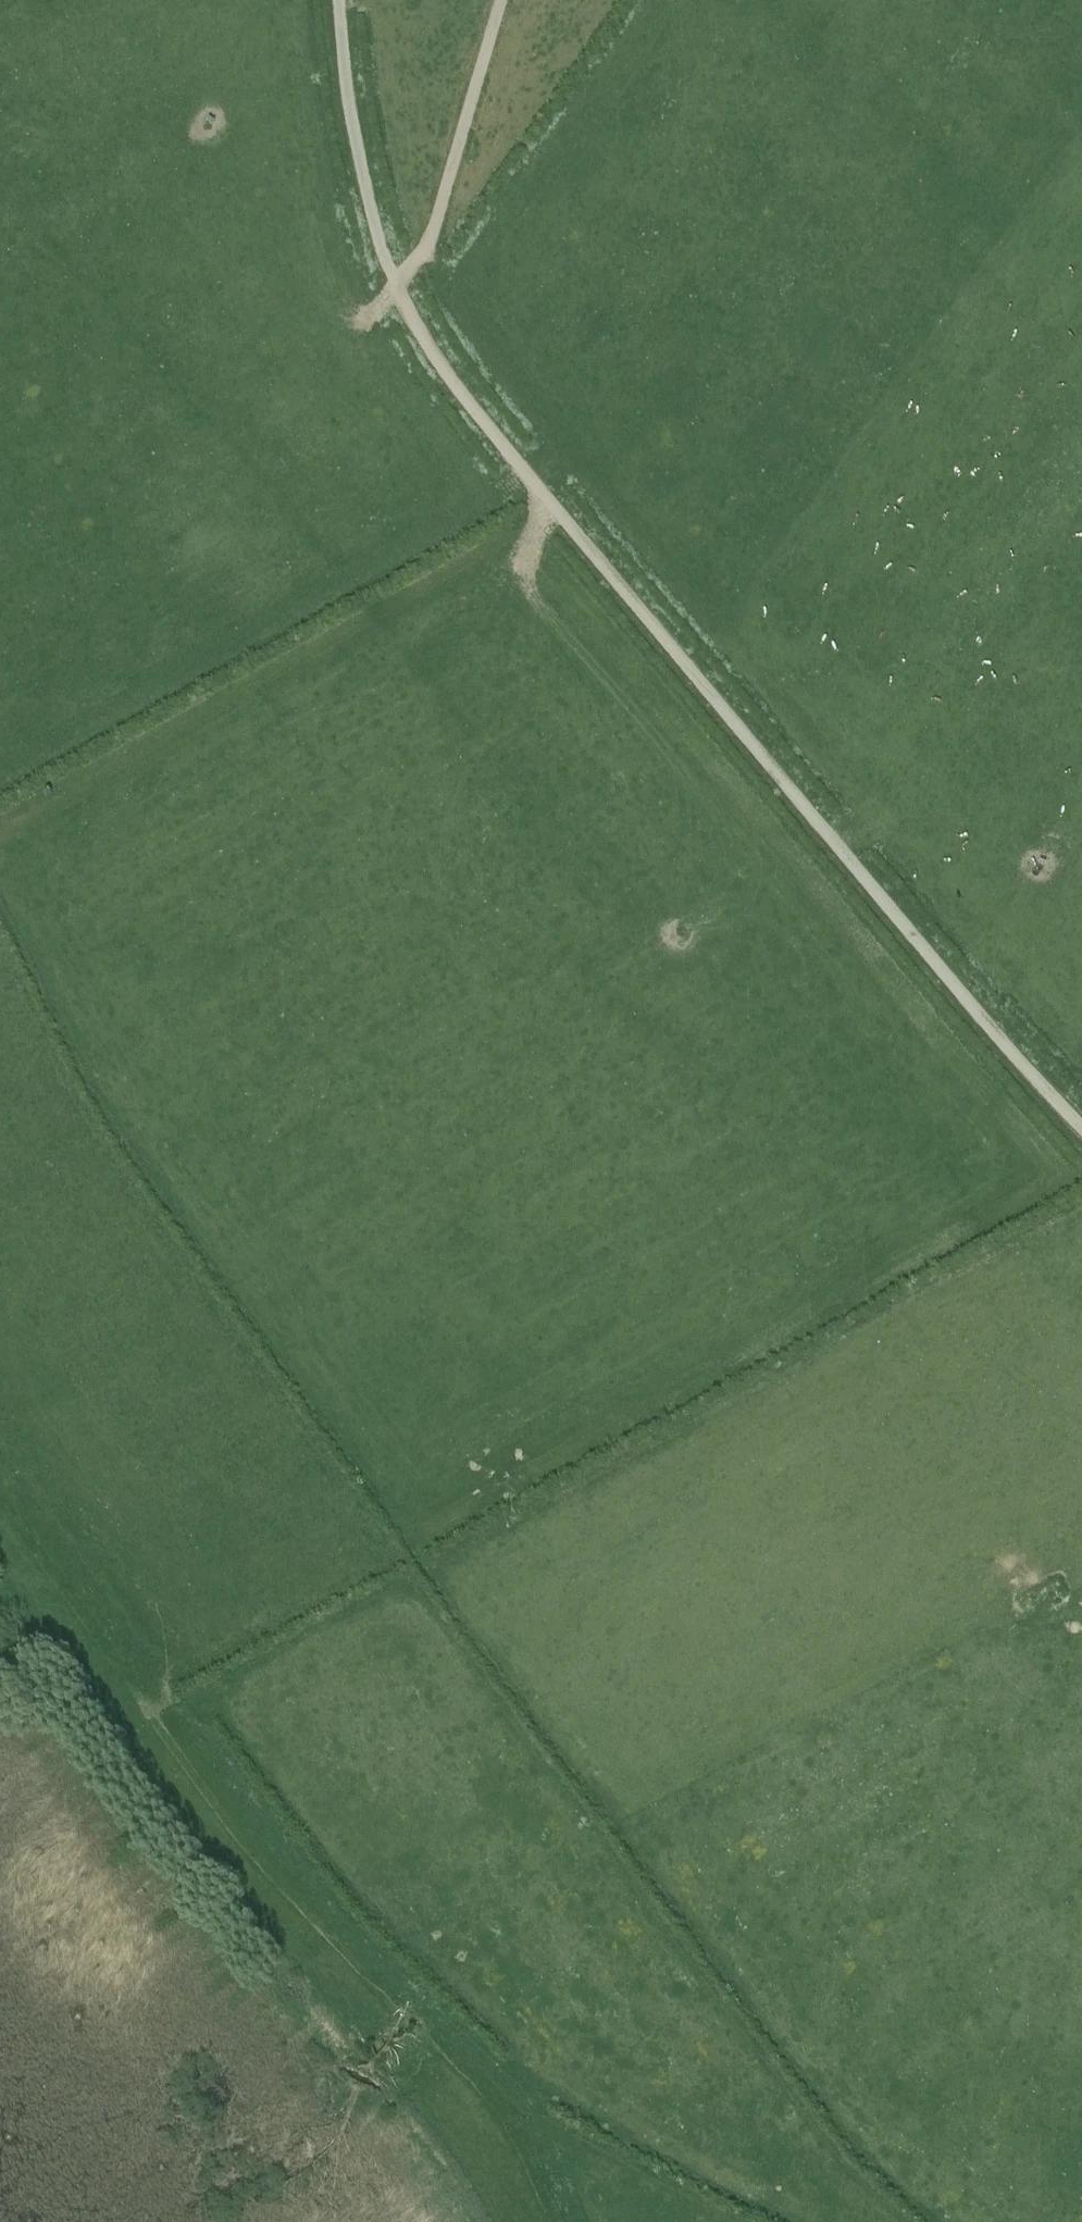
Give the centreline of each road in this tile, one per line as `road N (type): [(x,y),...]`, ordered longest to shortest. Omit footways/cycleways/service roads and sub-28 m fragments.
road 1 (track): [(339,0),(345,86),(377,233),(441,364),(918,947),(1081,1130)]

